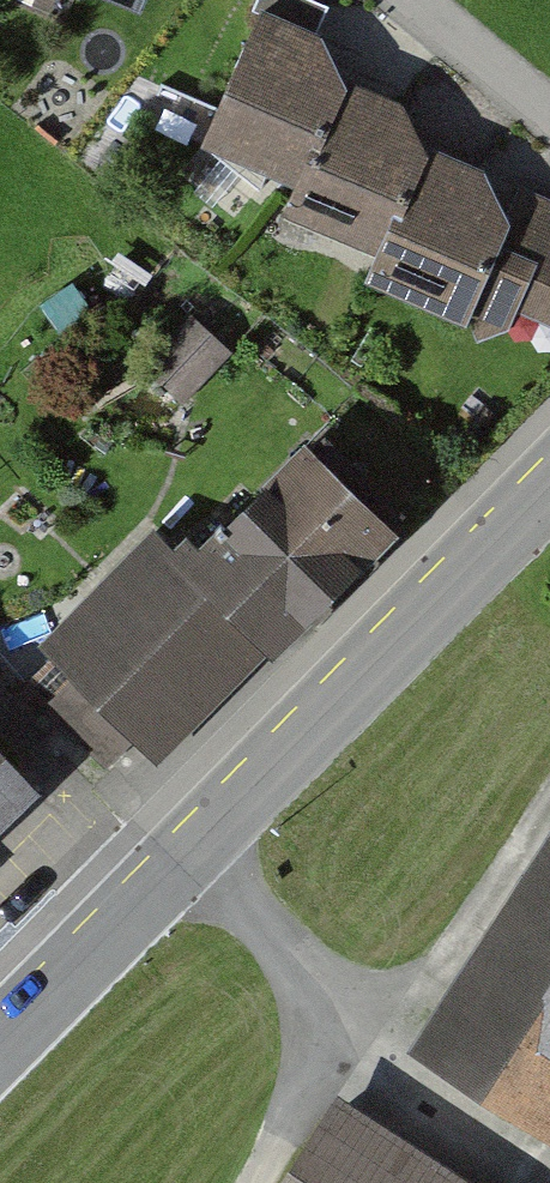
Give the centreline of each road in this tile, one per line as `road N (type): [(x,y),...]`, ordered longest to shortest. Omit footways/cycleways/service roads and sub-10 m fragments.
road 1 (secondary): [(0,1050),(549,494)]
road 2 (track): [(254,1182),(348,970)]
road 3 (residential): [(549,110),(420,0)]

